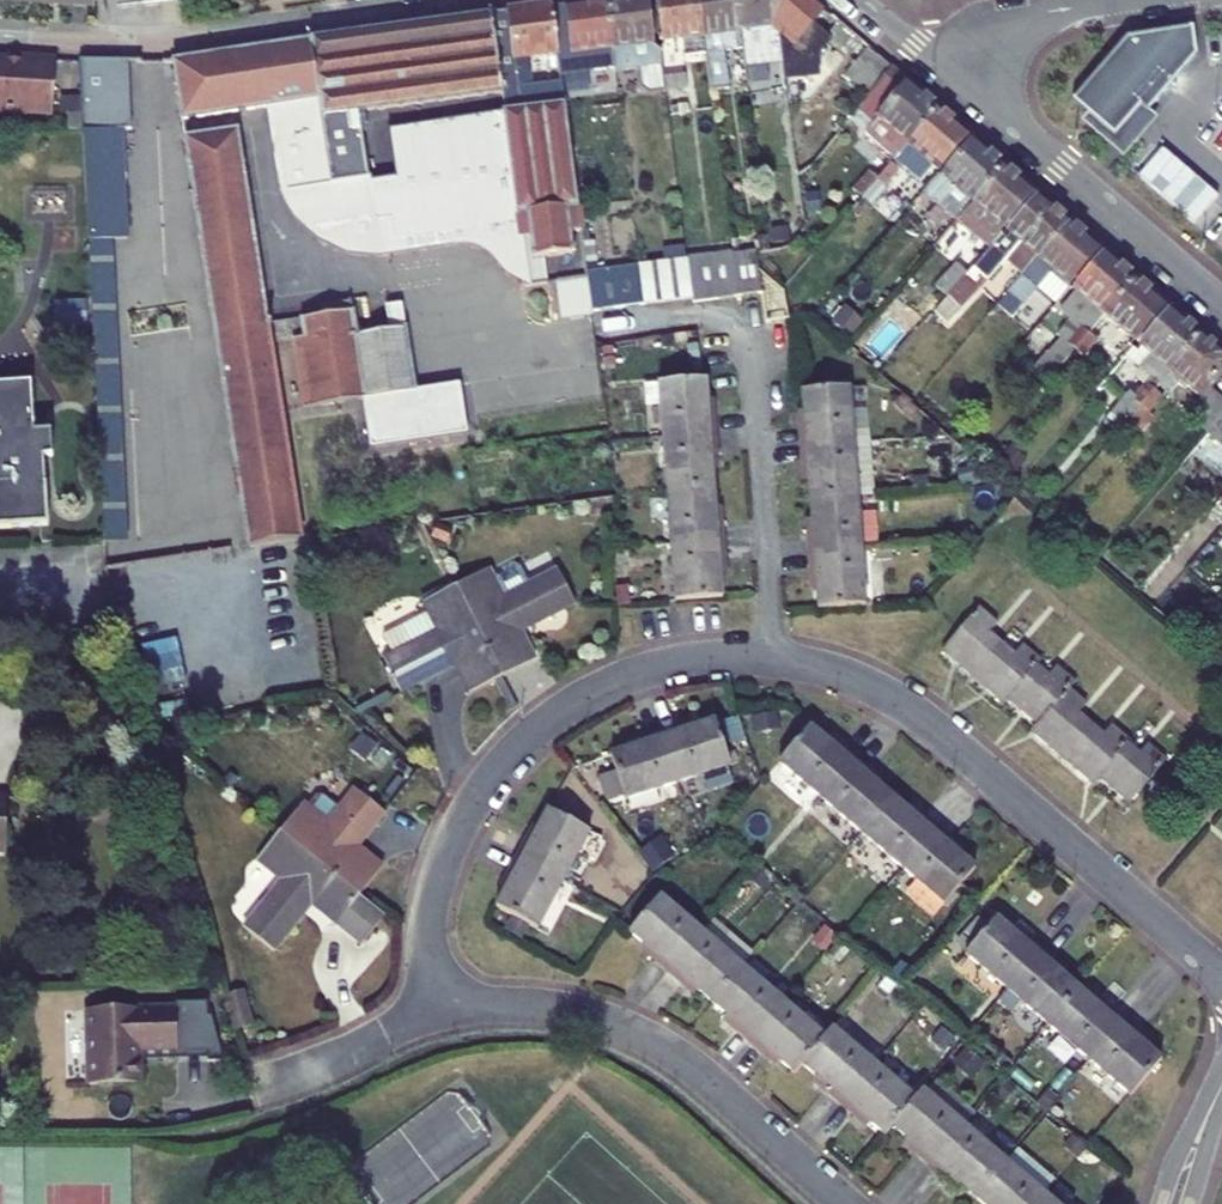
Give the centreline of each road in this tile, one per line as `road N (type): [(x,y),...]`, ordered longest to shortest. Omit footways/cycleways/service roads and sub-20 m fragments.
road 1 (residential): [(443,1013),(429,946),(436,879),(458,823),(514,748),(562,710),(639,674),(773,658)]
road 2 (residential): [(773,658),(853,676),(917,712),(1221,976)]
road 3 (residential): [(0,39),(142,44),(492,0)]
road 4 (residential): [(443,1013),(531,1007),(642,1037),(714,1086),(846,1203)]
road 5 (tertiary): [(976,94),(1221,306)]
road 6 (residential): [(751,347),(773,658)]
road 7 (residential): [(976,94),(977,58),(1004,26),(1029,14),(1131,0)]
road 8 (residential): [(263,1085),(443,1013)]
road 9 (tertiary): [(876,11),(976,94)]
road 10 (residential): [(1175,1203),(1221,1089)]

